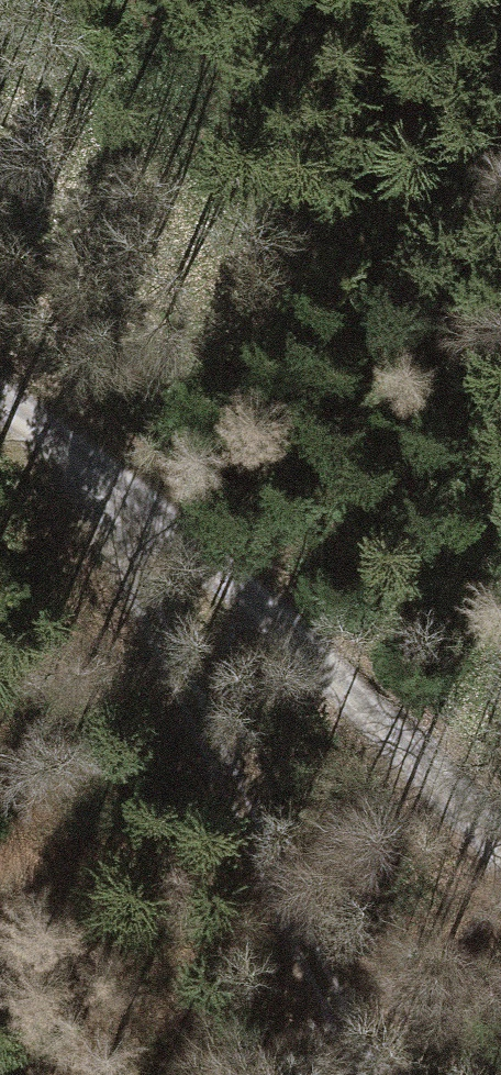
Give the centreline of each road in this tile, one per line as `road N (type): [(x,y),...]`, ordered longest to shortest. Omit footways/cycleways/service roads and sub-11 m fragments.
road 1 (track): [(74,446),(365,1074)]
road 2 (track): [(500,842),(208,554),(74,446)]

